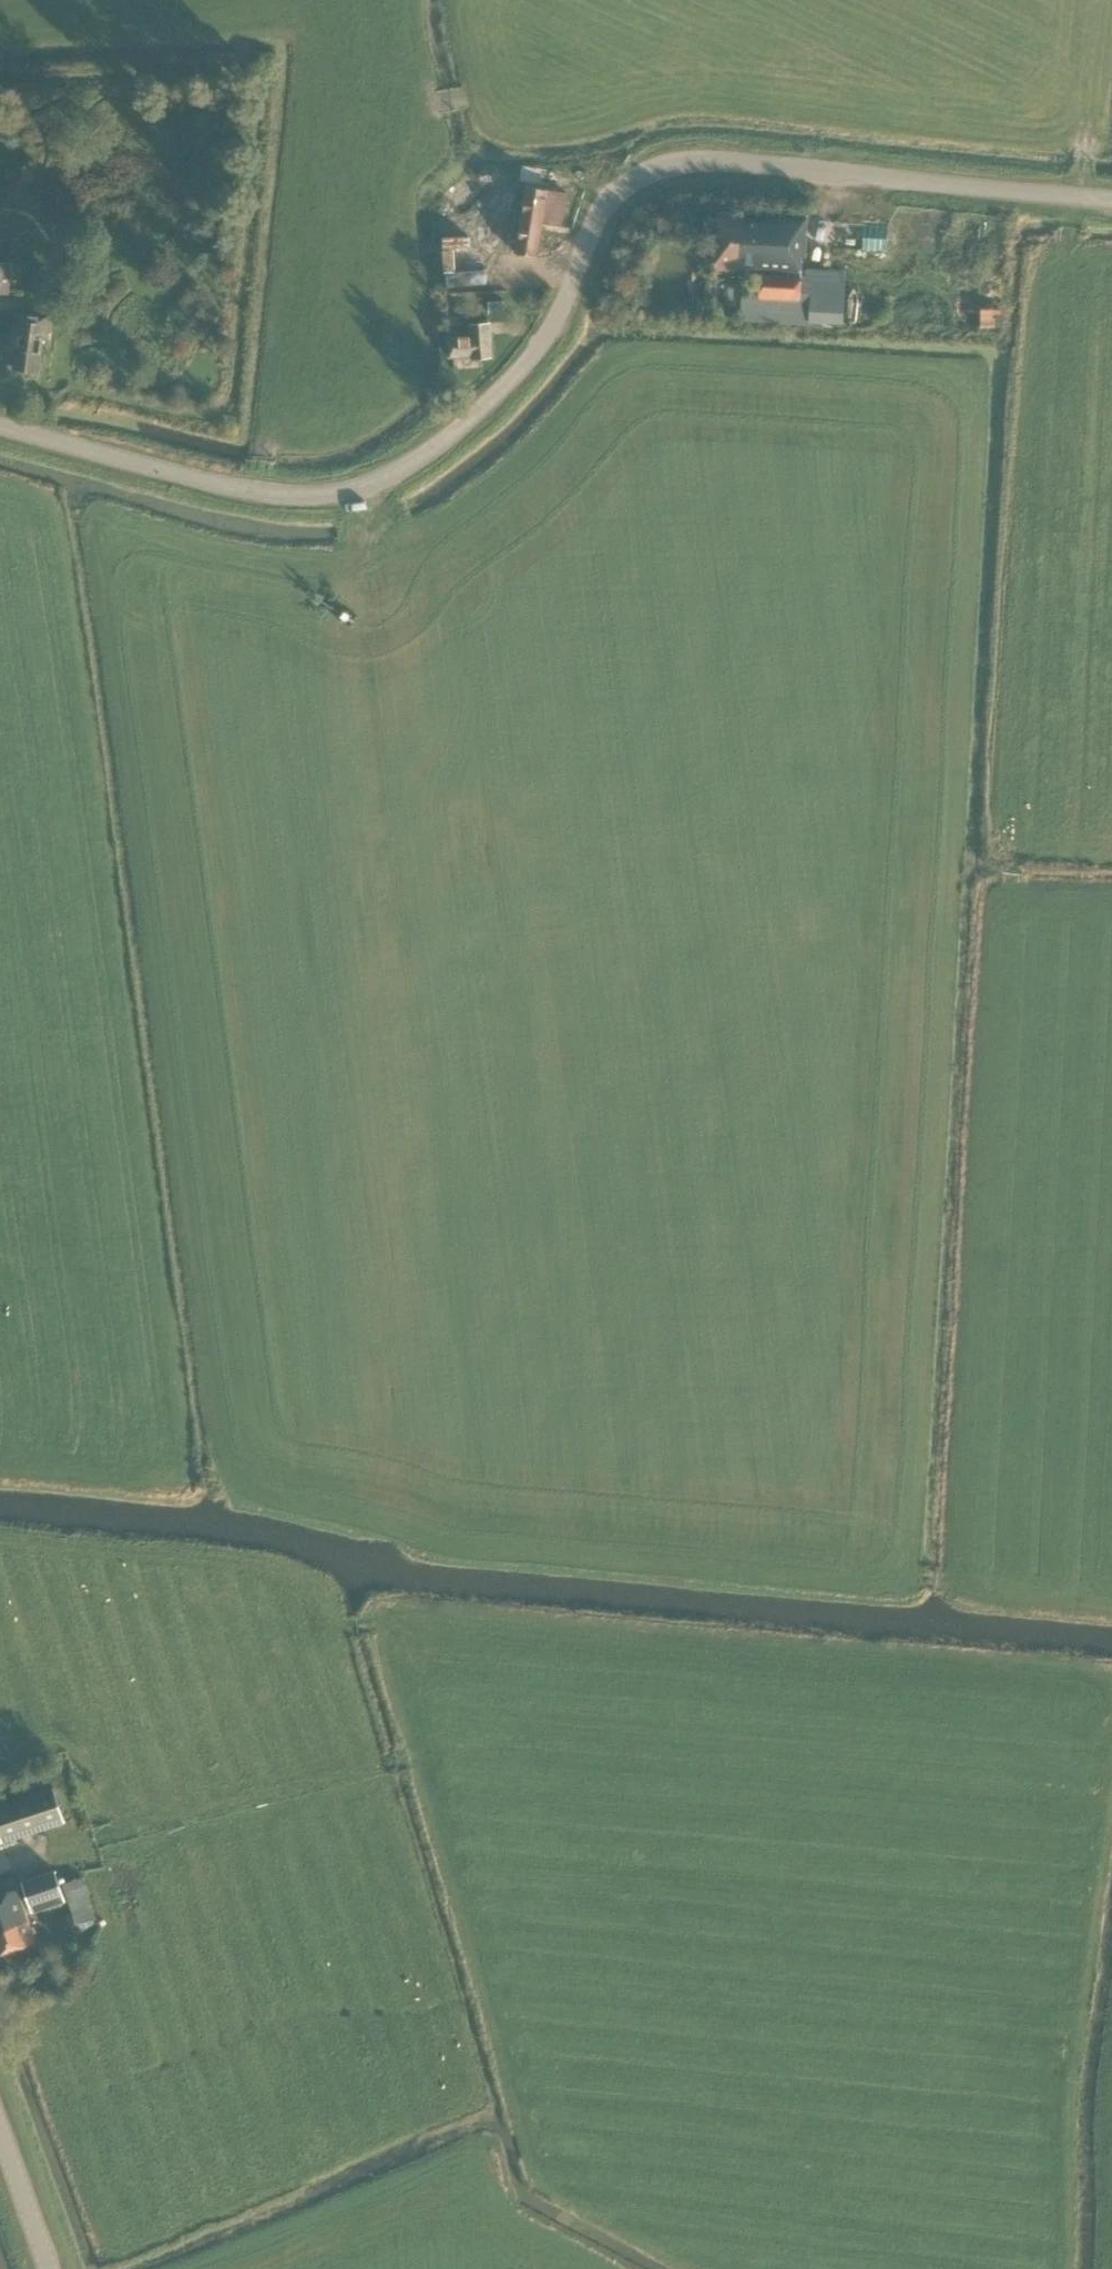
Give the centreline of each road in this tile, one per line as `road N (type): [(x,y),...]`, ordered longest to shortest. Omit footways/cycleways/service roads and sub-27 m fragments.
road 1 (unclassified): [(1111,204),(724,165),(643,173),(600,211),(556,318),(512,376),(386,476),(333,495),(277,497),(0,428)]
road 2 (secondary): [(49,2268),(0,2133)]

